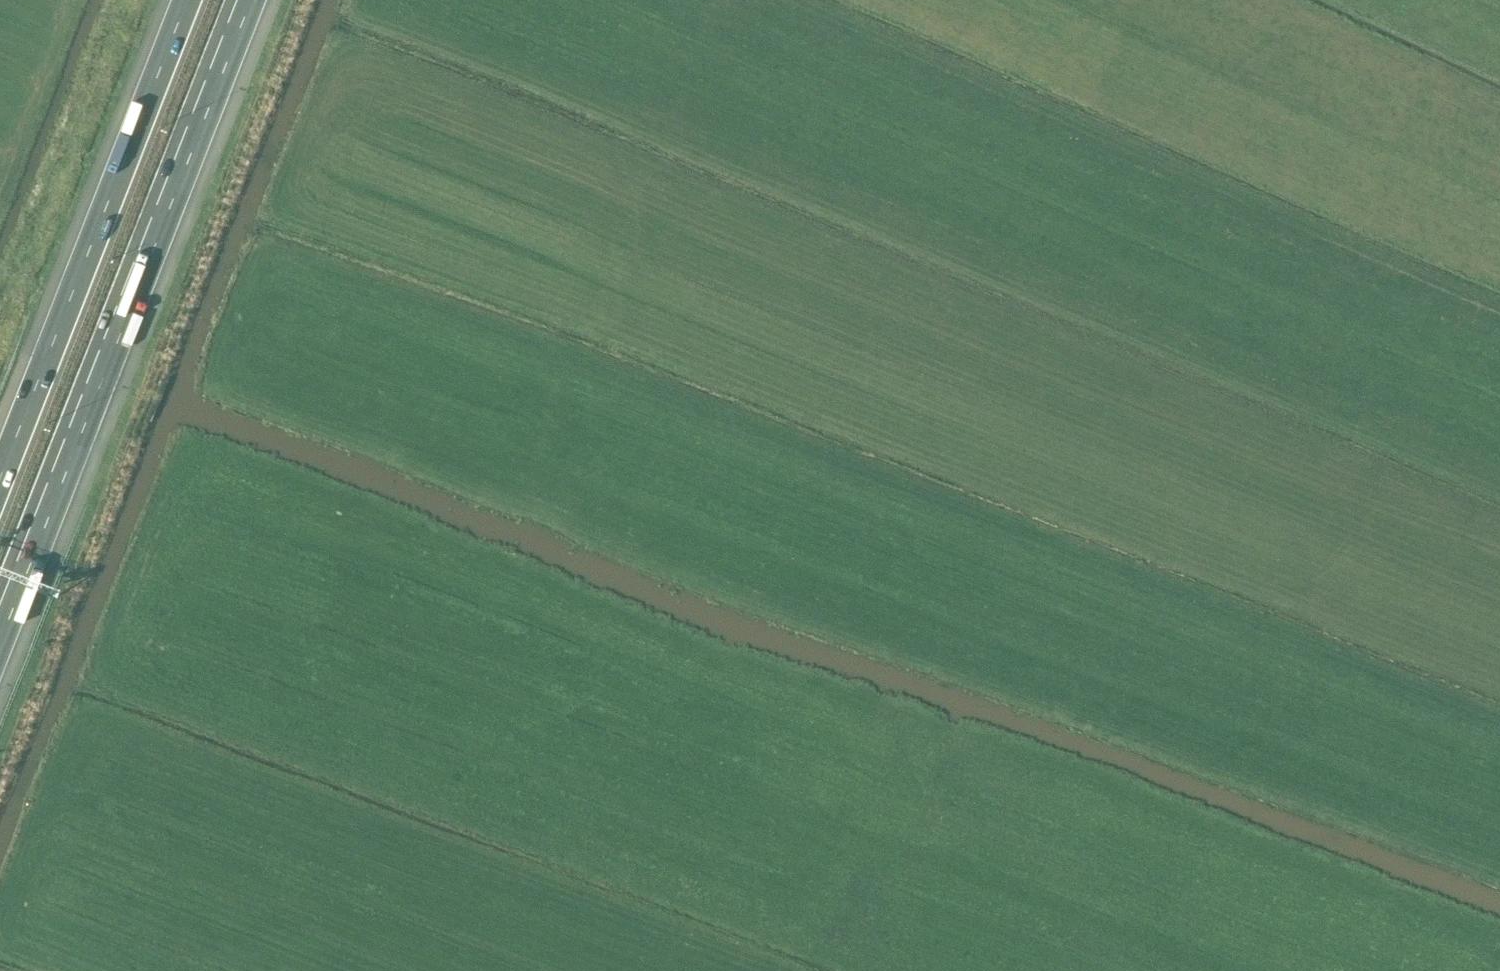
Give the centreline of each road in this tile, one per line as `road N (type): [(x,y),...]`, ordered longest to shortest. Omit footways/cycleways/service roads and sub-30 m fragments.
road 1 (motorway): [(0,622),(244,0)]
road 2 (motorway): [(187,0),(0,478)]

